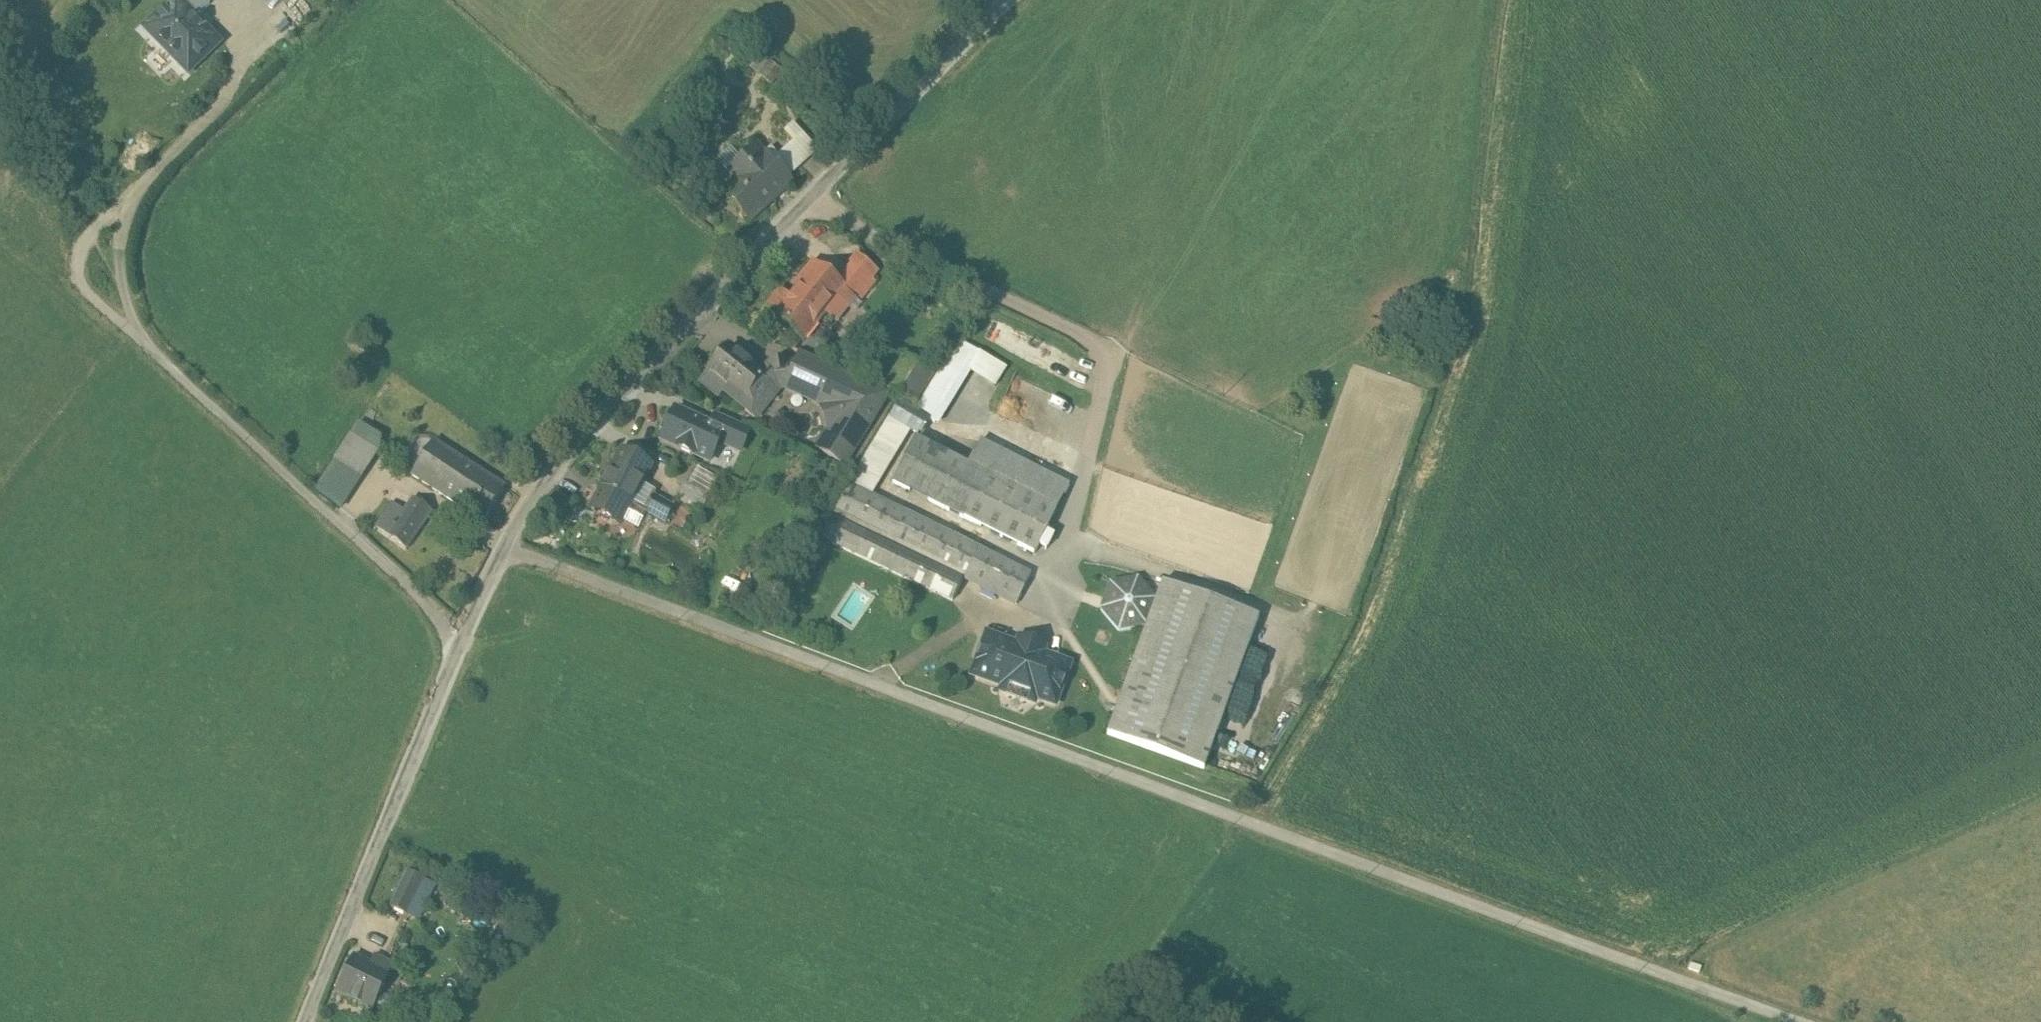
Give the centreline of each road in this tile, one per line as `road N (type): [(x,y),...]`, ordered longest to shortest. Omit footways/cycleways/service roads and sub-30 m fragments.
road 1 (residential): [(1011,0),(702,306),(569,457),(507,547),(463,643)]
road 2 (residential): [(124,327),(463,643)]
road 3 (residential): [(463,643),(306,1021)]

